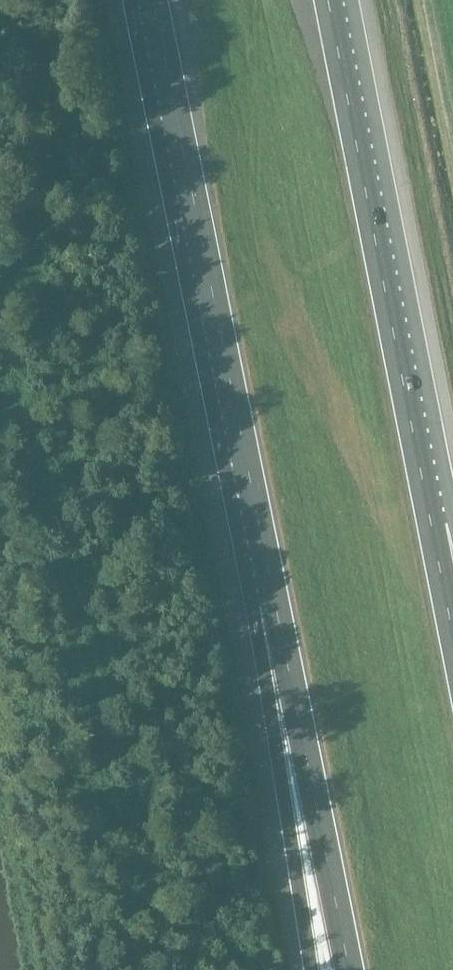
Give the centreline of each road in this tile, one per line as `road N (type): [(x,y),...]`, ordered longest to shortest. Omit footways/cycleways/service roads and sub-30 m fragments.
road 1 (motorway): [(153,0),(280,627)]
road 2 (motorway): [(432,528),(328,0)]
road 3 (motorway): [(280,627),(349,969)]
road 4 (motorway): [(280,627),(314,969)]

